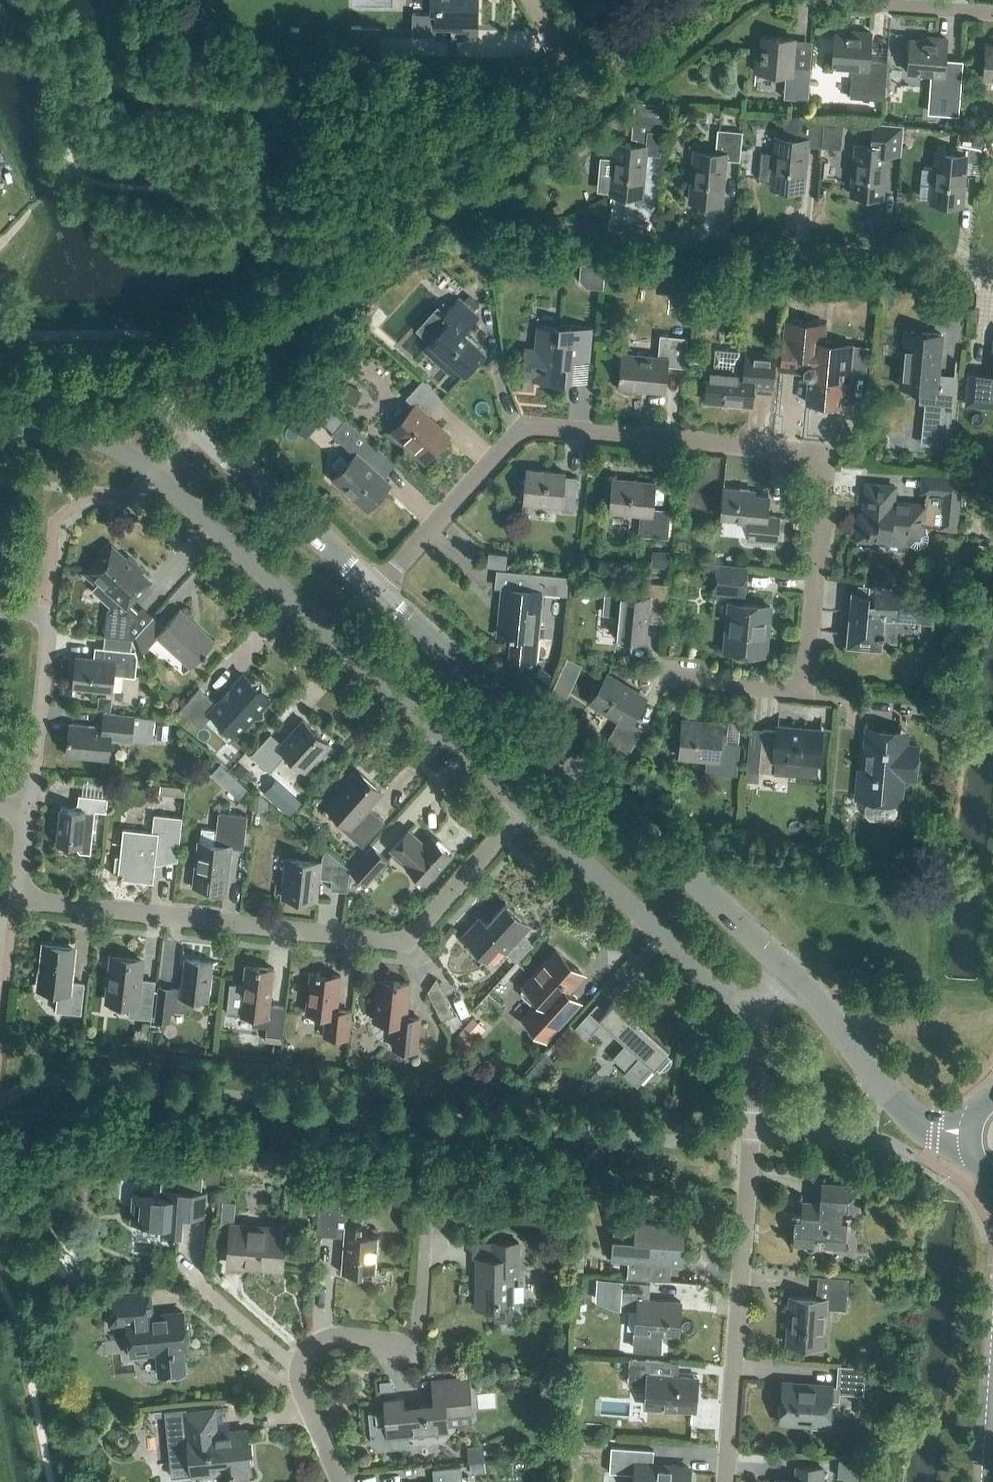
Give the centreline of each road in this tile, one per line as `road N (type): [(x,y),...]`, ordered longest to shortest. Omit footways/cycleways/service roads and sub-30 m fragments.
road 1 (residential): [(666,671),(810,684),(827,452),(528,425),(379,590)]
road 2 (residential): [(526,814),(156,475),(118,450),(0,430)]
road 3 (residential): [(28,809),(17,897),(400,939),(420,929),(526,814)]
road 4 (tertiary): [(788,968),(379,590)]
road 5 (residential): [(992,270),(503,220),(461,188)]
road 6 (residential): [(725,1481),(749,1011)]
road 7 (tertiary): [(379,590),(152,393),(0,372)]
road 8 (residential): [(428,1223),(417,1338),(389,1346),(325,1340),(297,1358),(294,1386),(339,1481)]
road 9 (residential): [(749,1011),(526,814)]
road 10 (residential): [(257,333),(461,188)]
road 11 (tertiary): [(959,1142),(922,1130),(788,968)]
road 12 (residential): [(48,613),(28,809)]
road 13 (residential): [(992,16),(800,0)]
road 14 (residential): [(591,99),(723,0)]
road 15 (residential): [(461,188),(591,99)]

